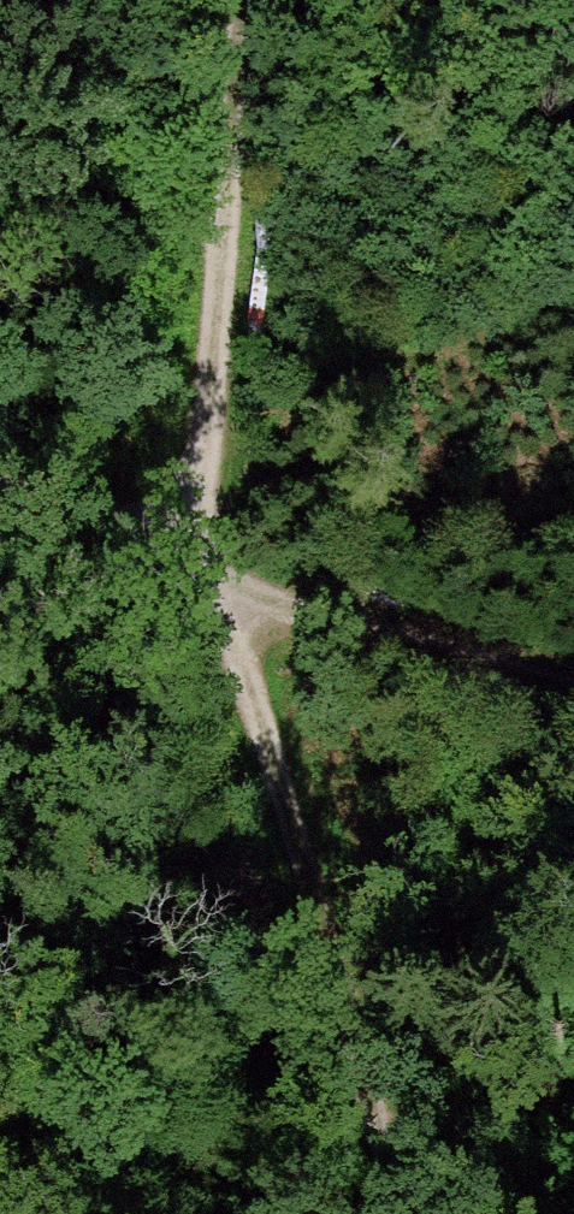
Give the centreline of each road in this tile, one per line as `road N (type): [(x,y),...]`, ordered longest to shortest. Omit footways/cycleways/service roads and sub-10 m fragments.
road 1 (track): [(411,1213),(394,1133),(197,575)]
road 2 (track): [(197,575),(221,0)]
road 3 (track): [(197,575),(573,691)]
road 4 (track): [(0,492),(197,575)]

